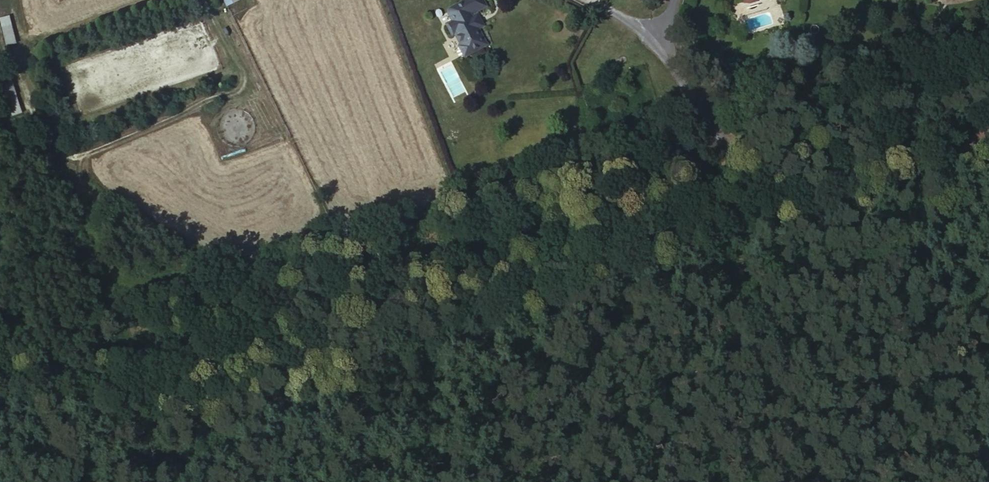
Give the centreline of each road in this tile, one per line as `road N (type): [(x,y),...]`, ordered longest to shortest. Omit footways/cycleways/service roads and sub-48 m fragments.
road 1 (residential): [(664,56),(766,163),(855,173),(988,128)]

